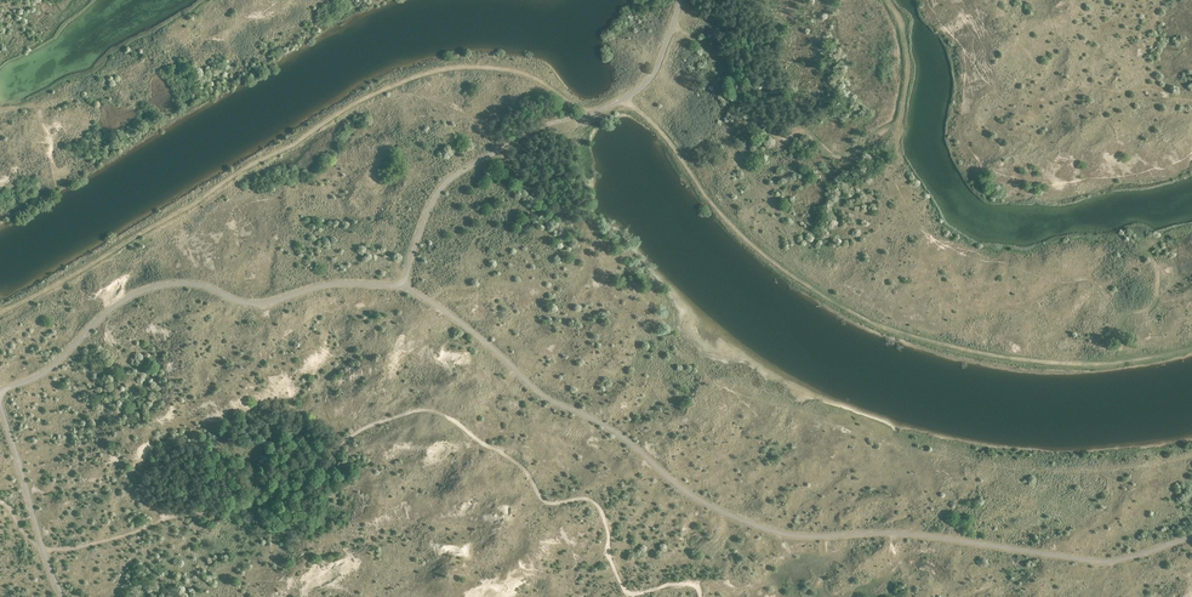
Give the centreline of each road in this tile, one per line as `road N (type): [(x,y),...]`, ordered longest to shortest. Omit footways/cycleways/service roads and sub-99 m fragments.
road 1 (track): [(1191,537),(1098,561),(923,535),(803,536),(763,528),(680,488),(629,442),(539,392),(477,335),(403,286),(333,284),(252,304),(202,285),(159,286),(113,308),(43,373),(0,391)]
road 2 (track): [(403,286),(422,214),(439,189),(503,145),(644,86),(679,0)]
road 3 (track): [(62,596),(0,405)]

